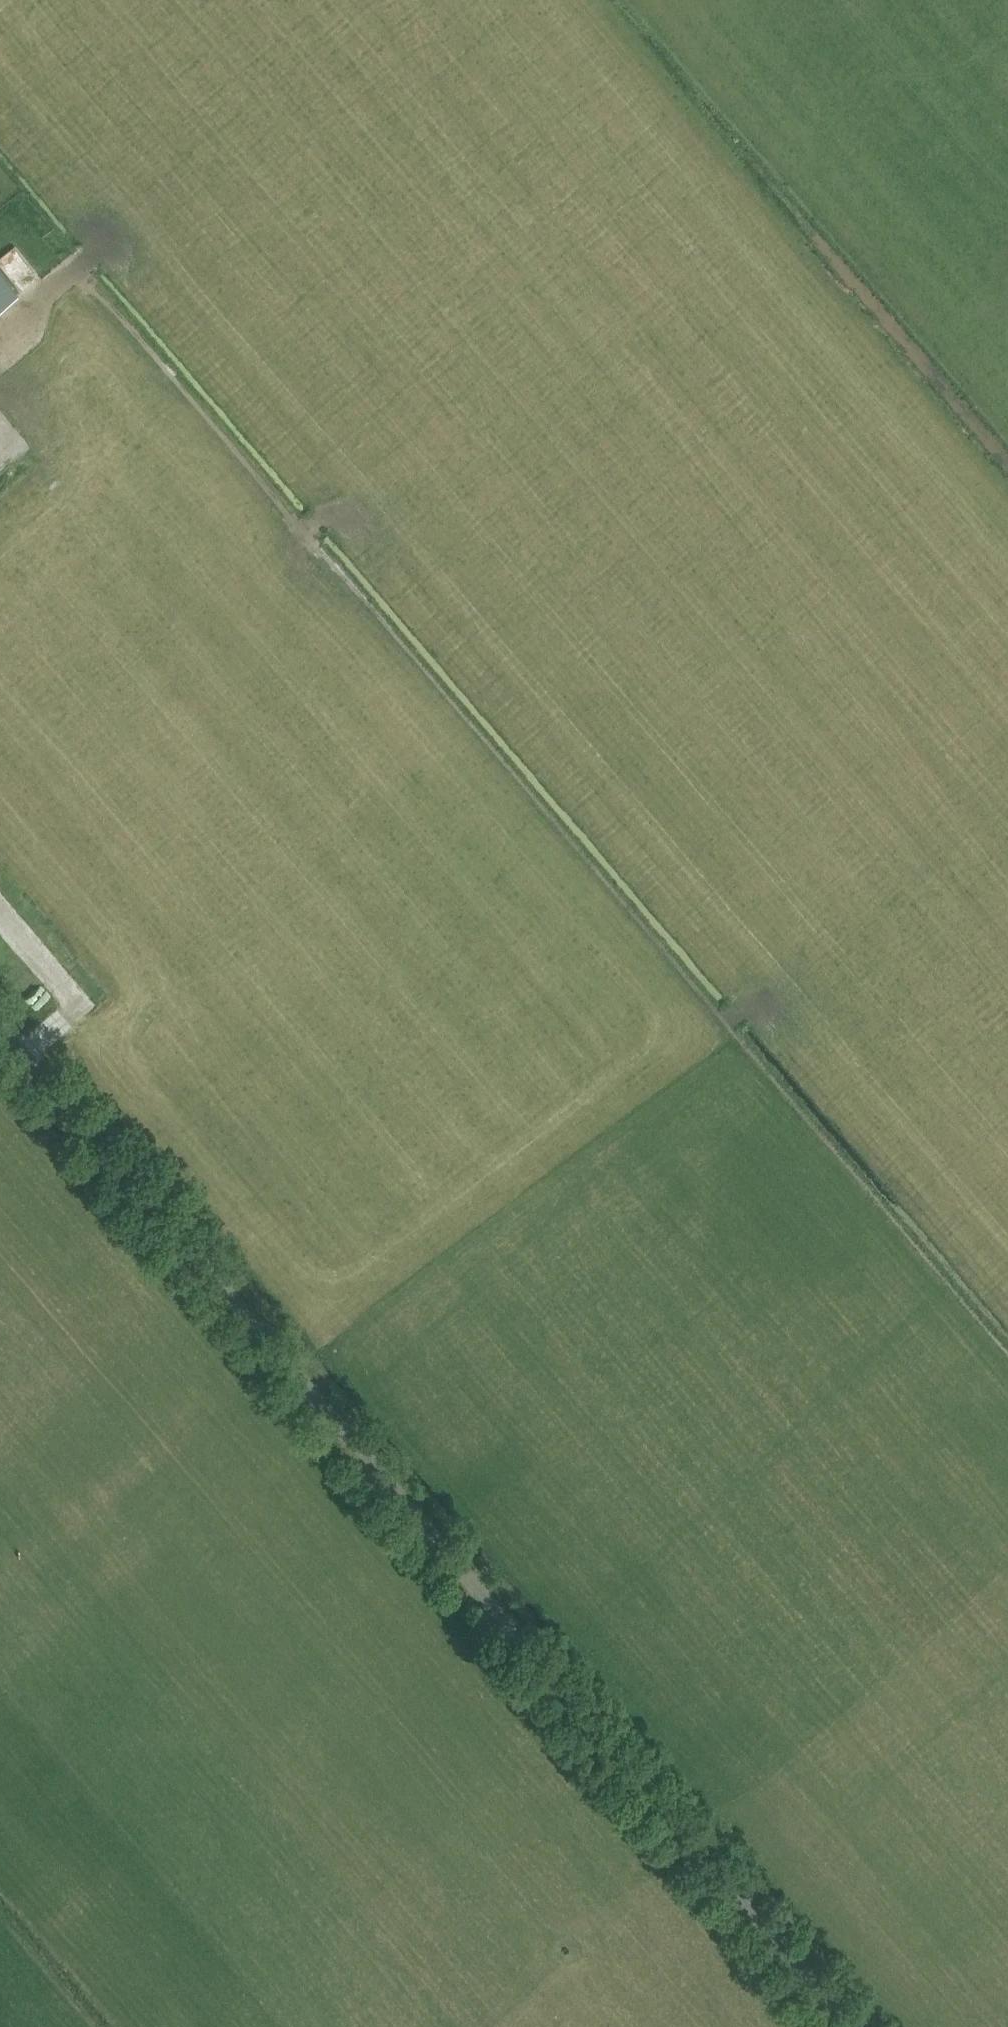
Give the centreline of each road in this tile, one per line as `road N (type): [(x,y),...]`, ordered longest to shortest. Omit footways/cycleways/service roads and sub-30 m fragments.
road 1 (unclassified): [(855,2026),(0,1026)]

